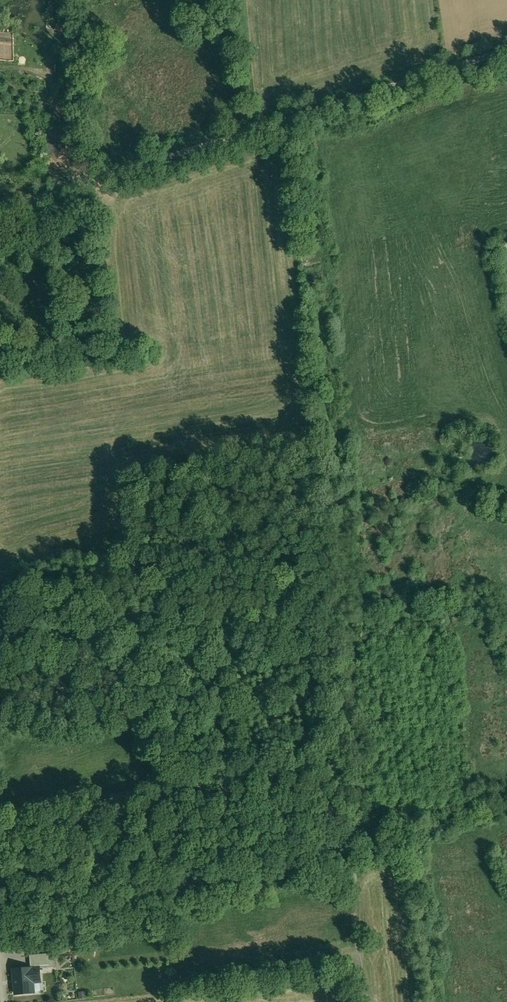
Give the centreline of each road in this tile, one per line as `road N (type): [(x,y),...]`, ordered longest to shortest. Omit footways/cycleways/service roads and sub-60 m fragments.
road 1 (unclassified): [(506,50),(0,210)]

